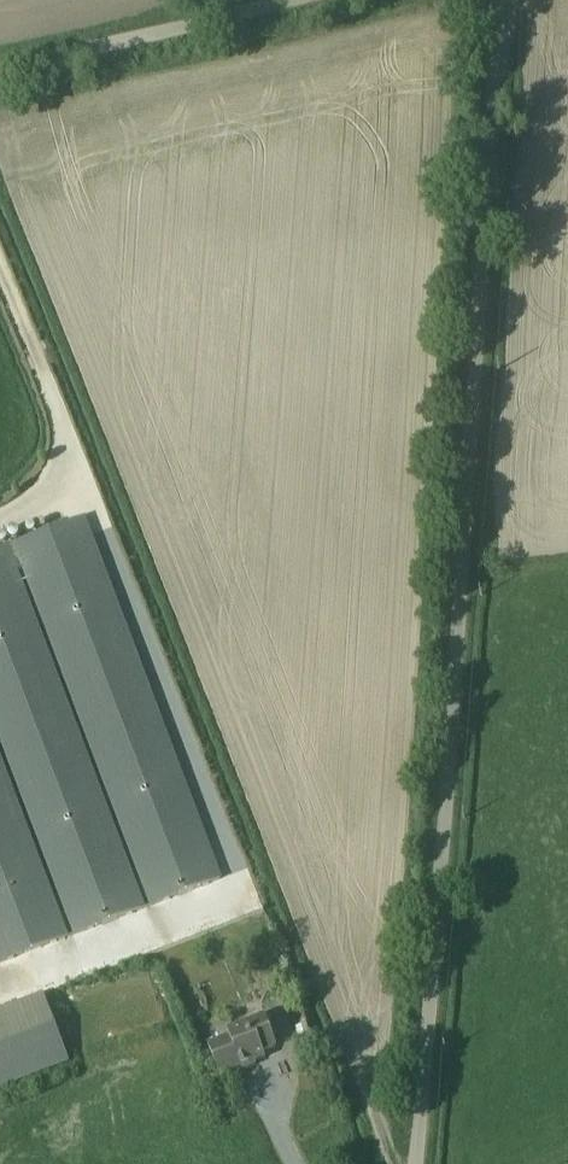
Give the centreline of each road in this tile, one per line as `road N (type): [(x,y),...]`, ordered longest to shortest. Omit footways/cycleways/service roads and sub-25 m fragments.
road 1 (unclassified): [(499,0),(417,1163)]
road 2 (unclassified): [(0,68),(295,0)]

